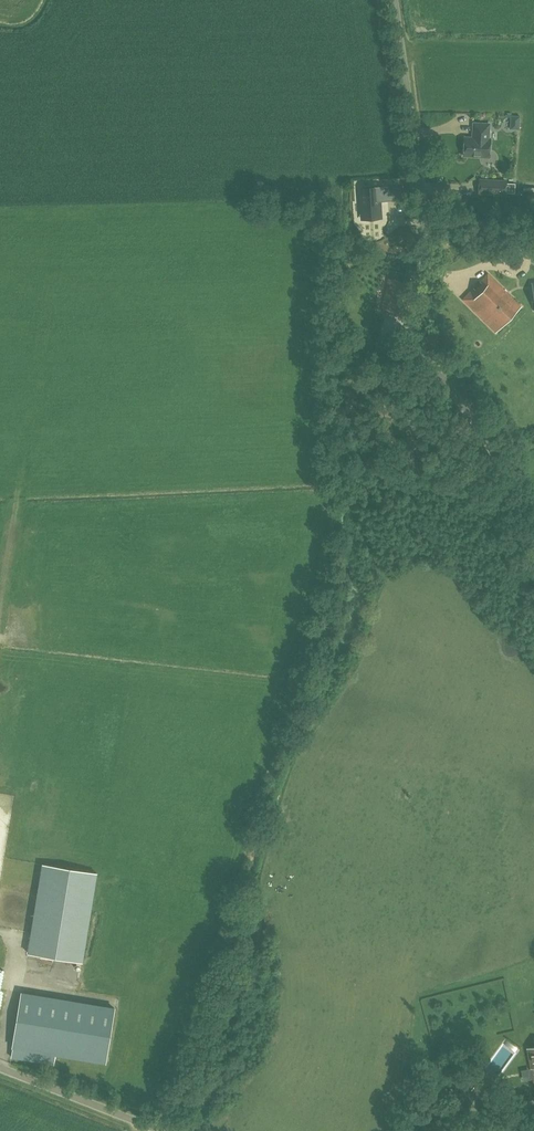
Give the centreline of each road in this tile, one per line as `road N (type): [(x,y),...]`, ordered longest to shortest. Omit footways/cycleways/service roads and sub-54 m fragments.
road 1 (unclassified): [(533,539),(476,417),(425,353),(426,232),(394,0)]
road 2 (unclassified): [(163,1130),(0,1067)]

